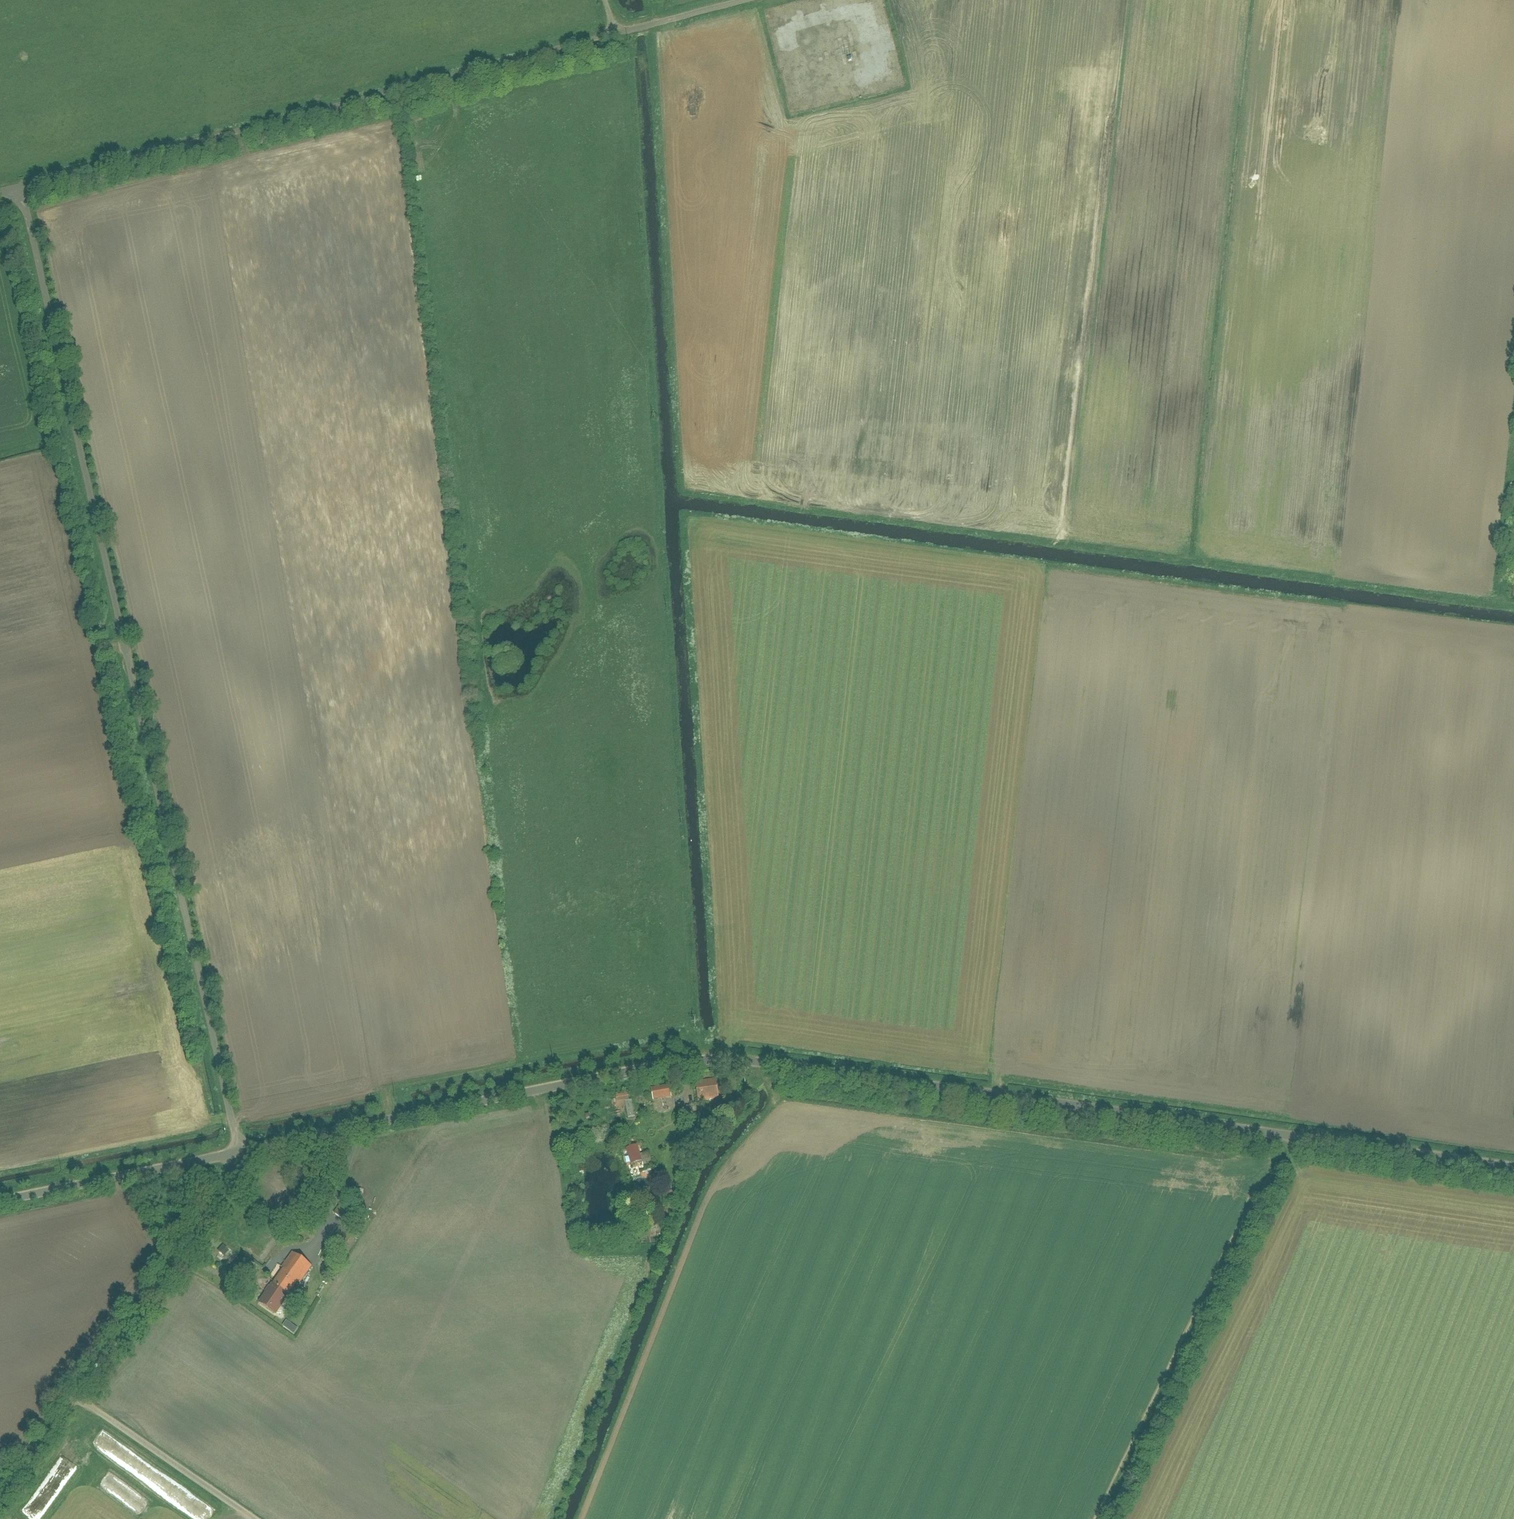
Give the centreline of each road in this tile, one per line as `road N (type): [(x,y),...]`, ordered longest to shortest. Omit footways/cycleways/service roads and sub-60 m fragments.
road 1 (unclassified): [(237,1152),(575,1082),(737,1059),(1513,1168)]
road 2 (unclassified): [(16,189),(237,1152)]
road 3 (unclassified): [(16,189),(749,0)]
road 4 (unclassified): [(237,1152),(0,1488)]
road 5 (unclassified): [(0,1202),(237,1152)]

